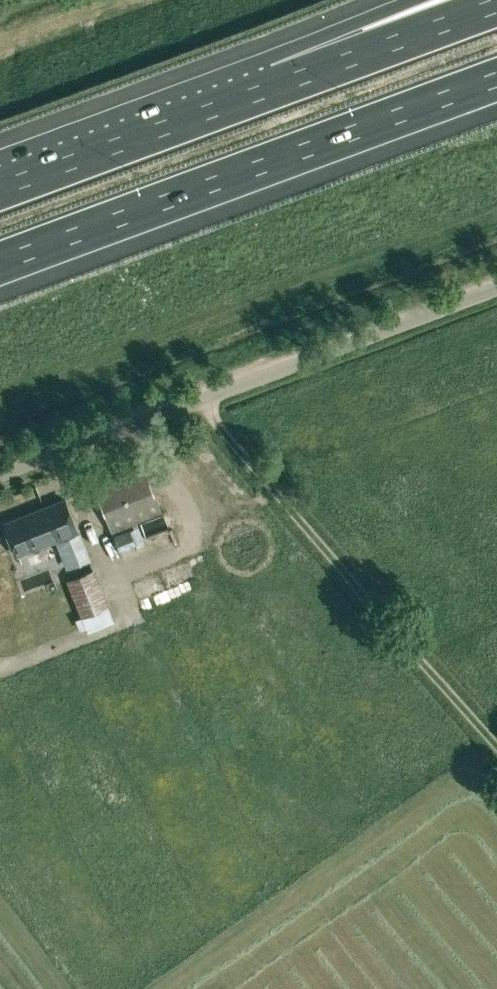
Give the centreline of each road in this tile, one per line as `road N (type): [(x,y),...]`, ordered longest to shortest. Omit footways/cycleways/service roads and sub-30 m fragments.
road 1 (unclassified): [(0,475),(496,289)]
road 2 (motorway): [(0,263),(496,79)]
road 3 (track): [(204,400),(496,744)]
road 4 (motorway): [(276,85),(0,187)]
road 5 (motorway): [(496,5),(276,85)]
road 6 (motorway): [(421,0),(276,85)]

